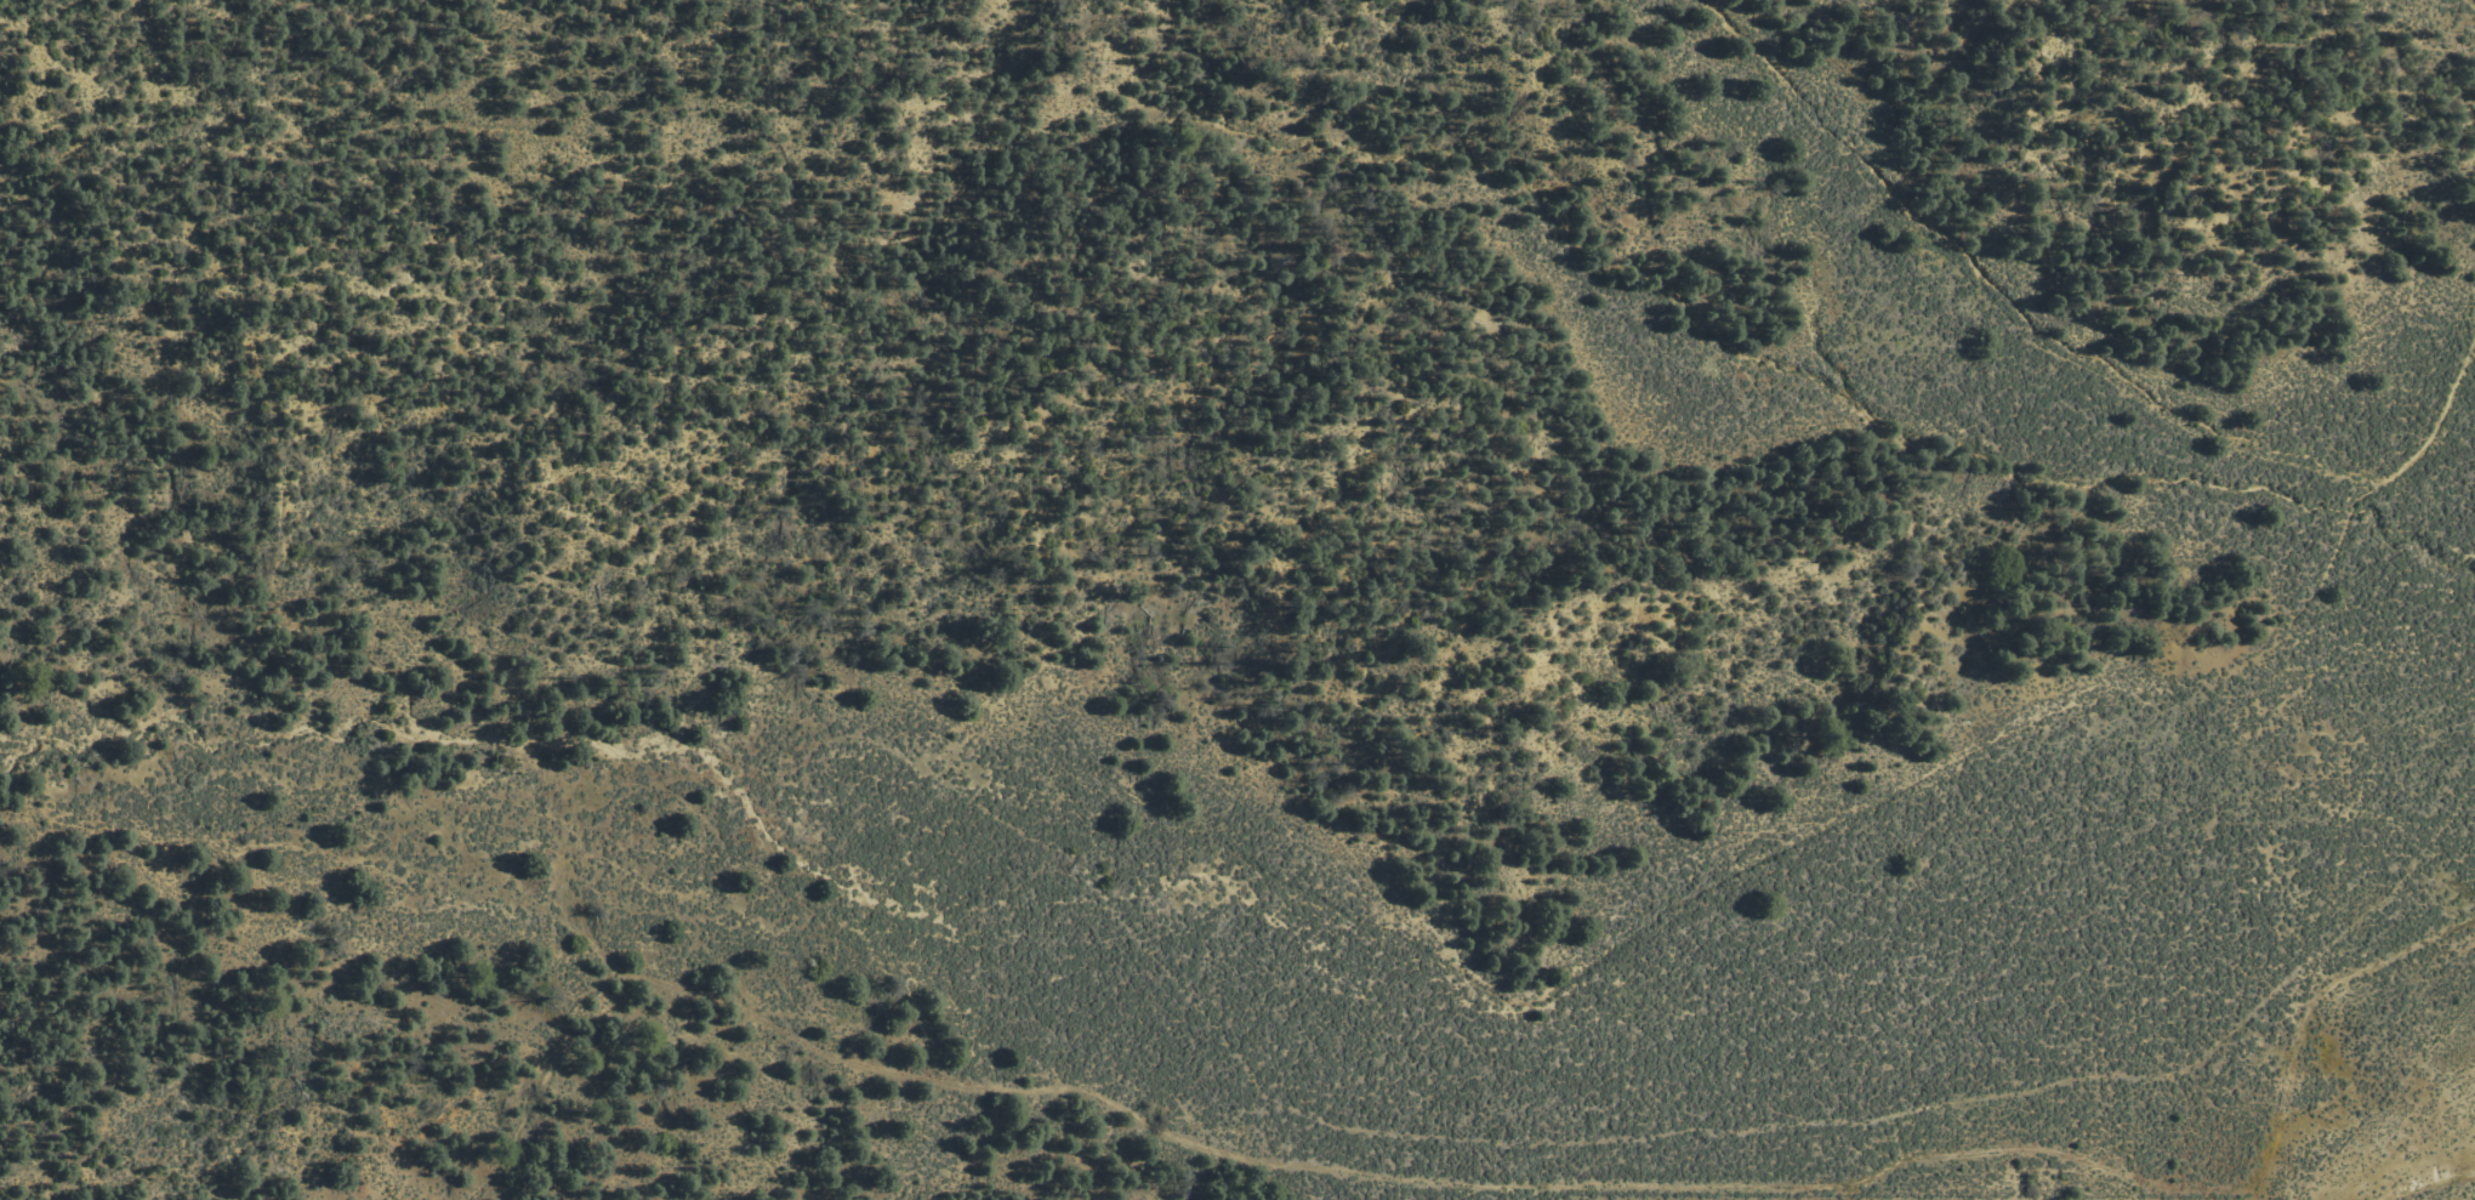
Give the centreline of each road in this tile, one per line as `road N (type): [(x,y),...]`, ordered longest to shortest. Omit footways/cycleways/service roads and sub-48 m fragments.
road 1 (track): [(2378,479),(2433,434),(2474,329)]

